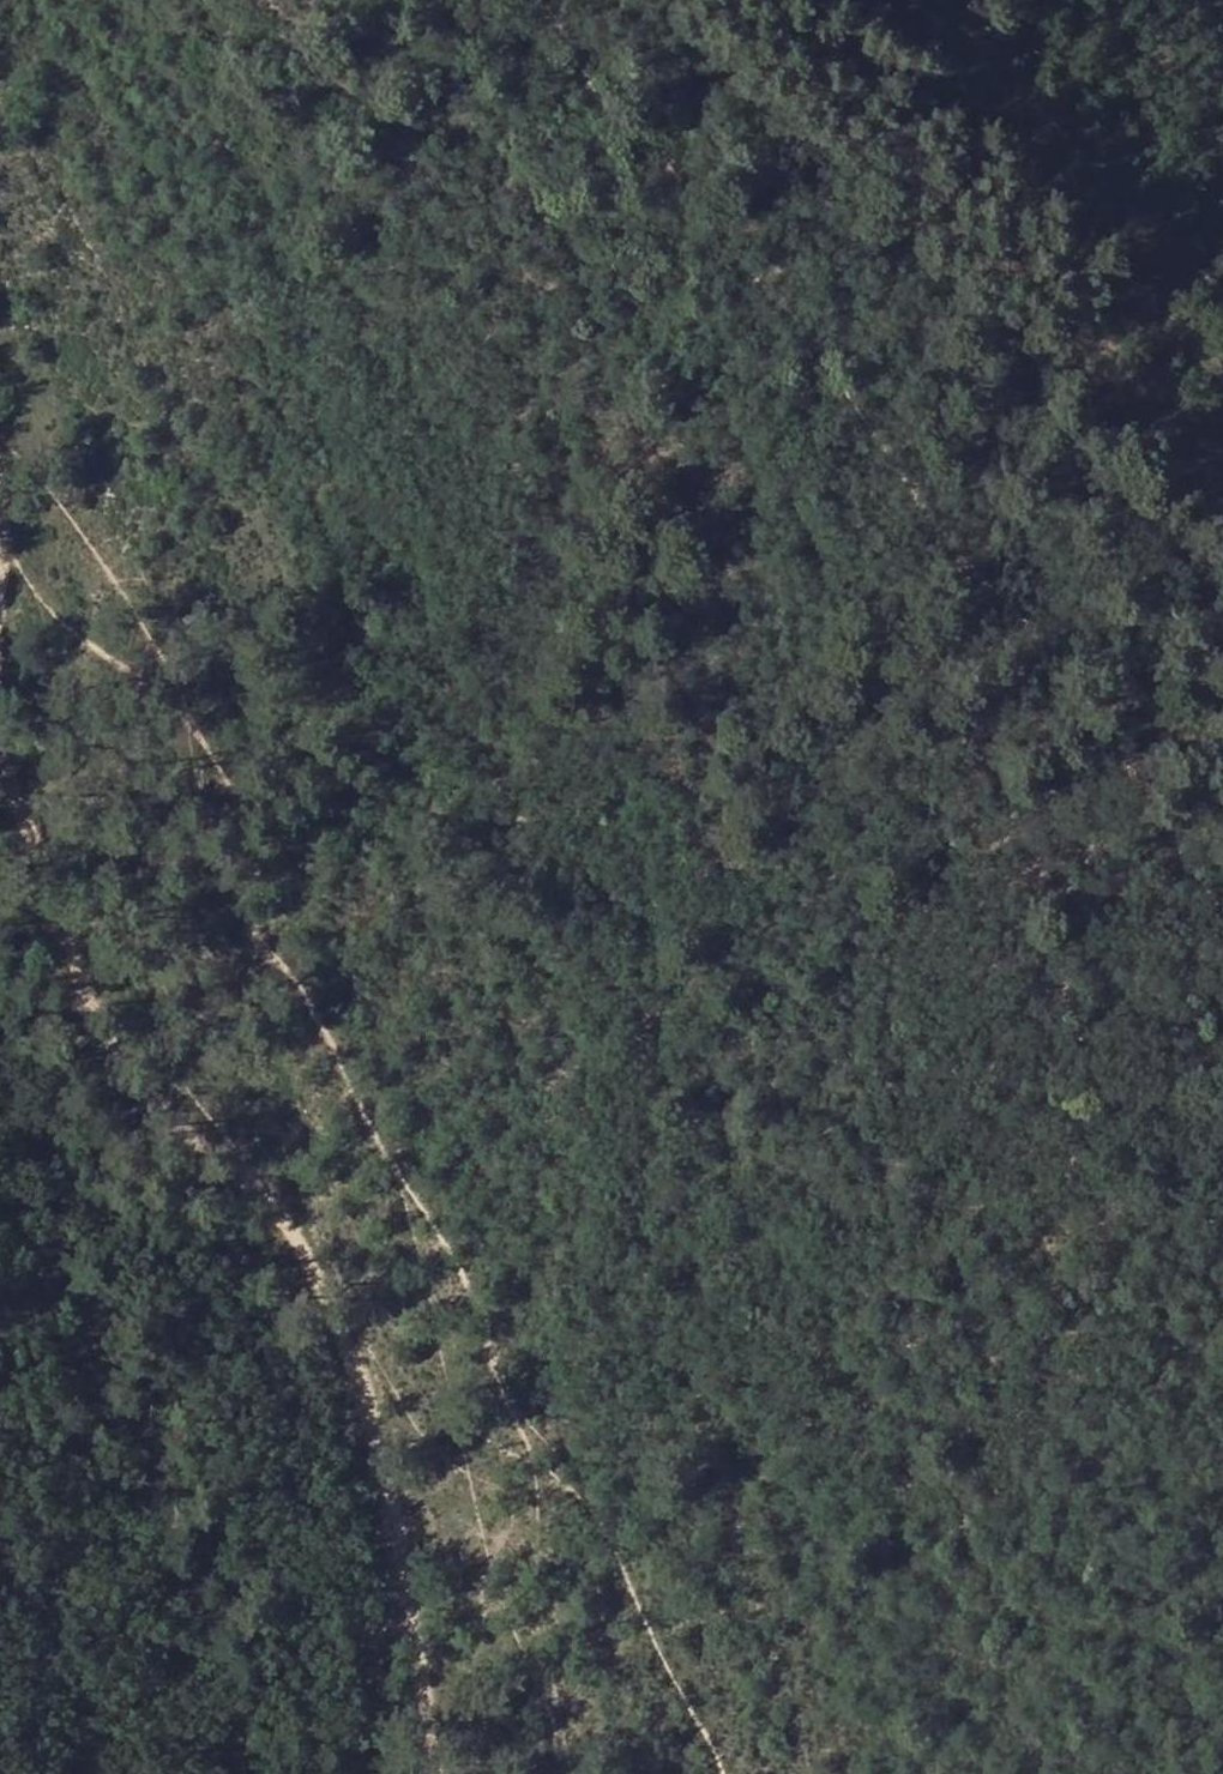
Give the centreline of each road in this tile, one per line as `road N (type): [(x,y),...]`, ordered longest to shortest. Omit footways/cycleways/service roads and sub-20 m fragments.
road 1 (track): [(426,1773),(368,1436),(302,1249),(100,1042),(0,739)]

